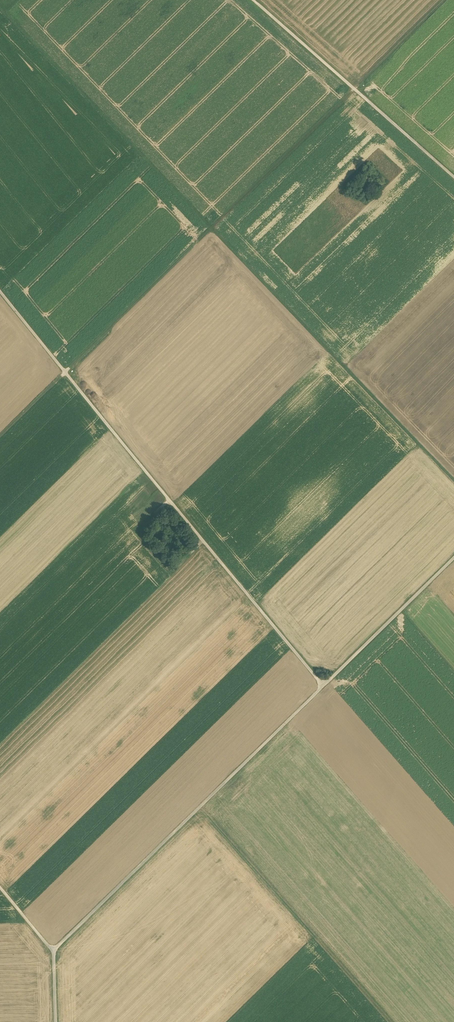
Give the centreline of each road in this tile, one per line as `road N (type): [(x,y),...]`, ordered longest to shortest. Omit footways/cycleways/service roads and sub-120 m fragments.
road 1 (track): [(443,0),(212,229),(453,480)]
road 2 (track): [(0,9),(212,229),(0,436)]
road 3 (track): [(54,950),(453,558)]
road 4 (track): [(323,686),(0,291)]
road 5 (track): [(389,1021),(201,807)]
road 6 (track): [(453,177),(254,0)]
road 7 (track): [(0,885),(54,950),(56,1021)]

